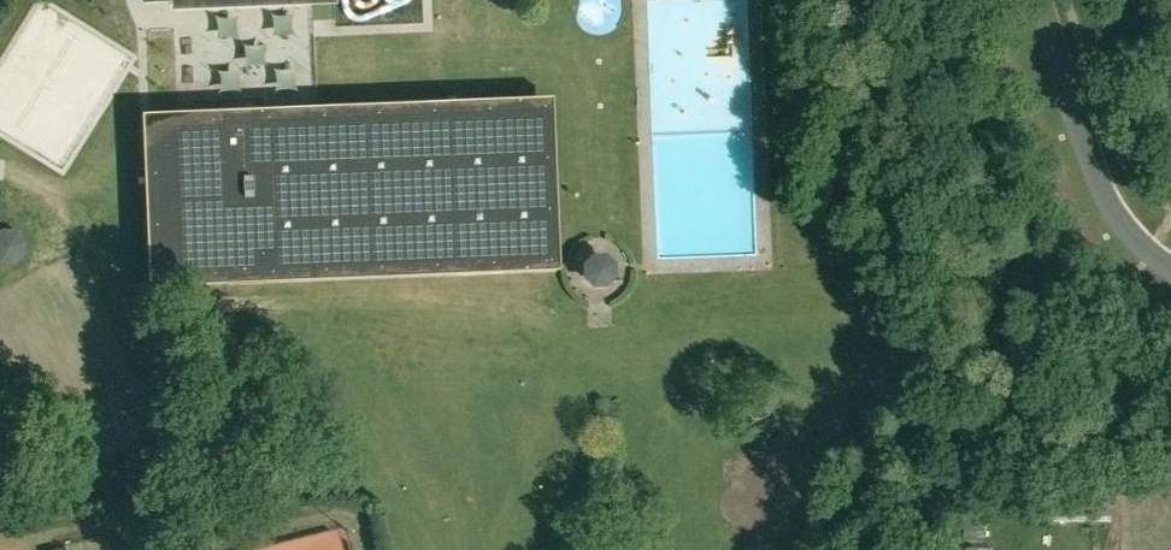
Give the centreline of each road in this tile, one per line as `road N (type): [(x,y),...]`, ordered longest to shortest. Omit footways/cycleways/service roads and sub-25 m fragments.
road 1 (residential): [(1170,274),(1149,262),(1102,165),(1039,0)]

